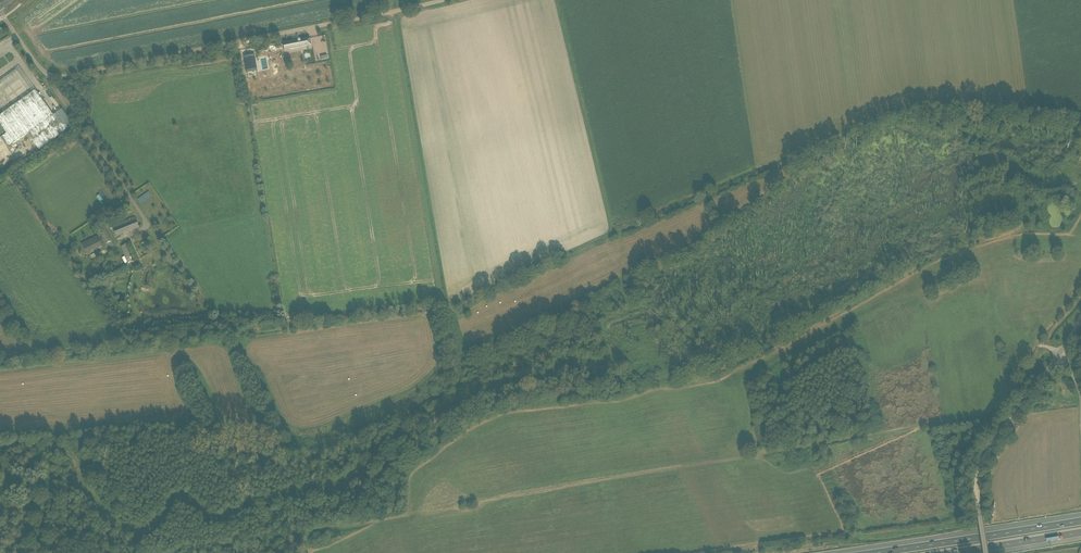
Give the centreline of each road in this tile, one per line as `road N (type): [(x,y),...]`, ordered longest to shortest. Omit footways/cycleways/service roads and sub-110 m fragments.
road 1 (track): [(1060,357),(1035,350),(992,409),(960,421),(174,552)]
road 2 (track): [(0,363),(444,306),(612,233)]
road 3 (track): [(143,230),(50,78),(447,0)]
road 4 (track): [(393,13),(444,306)]
road 5 (track): [(612,233),(556,0)]
road 6 (unclassified): [(986,552),(977,482),(983,453),(1060,357)]
road 7 (motorway): [(1080,521),(875,552)]
road 8 (motorway): [(951,552),(1080,533)]

